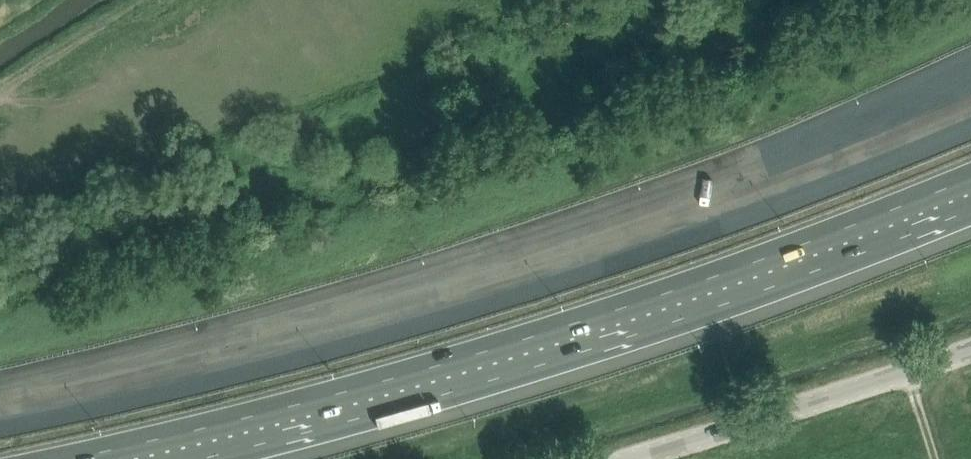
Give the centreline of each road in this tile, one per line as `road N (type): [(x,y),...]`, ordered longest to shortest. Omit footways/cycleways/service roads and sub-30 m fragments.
road 1 (motorway): [(116,458),(342,405),(533,347),(970,190)]
road 2 (motorway): [(811,177),(569,265),(335,335),(0,414)]
road 3 (unclassified): [(970,349),(630,458)]
road 4 (motorway): [(970,89),(811,177)]
road 5 (motorway): [(970,116),(811,177)]

